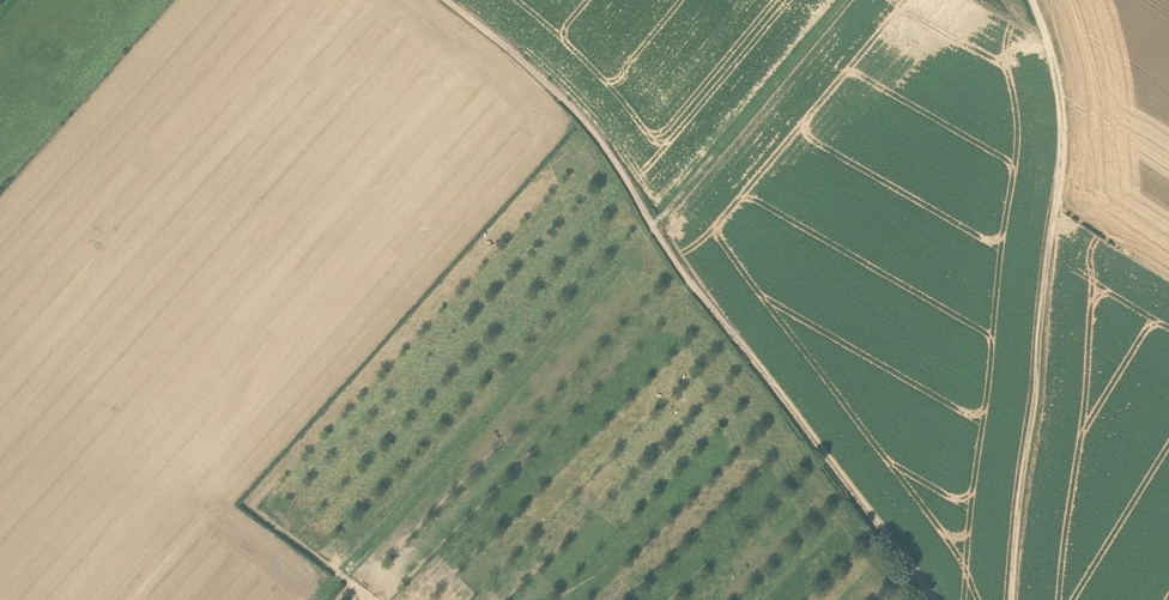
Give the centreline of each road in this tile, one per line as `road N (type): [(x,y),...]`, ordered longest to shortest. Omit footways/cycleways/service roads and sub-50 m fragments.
road 1 (track): [(934,599),(679,267),(598,140),(445,0)]
road 2 (track): [(1010,599),(1062,152),(1058,86),(1031,0)]

